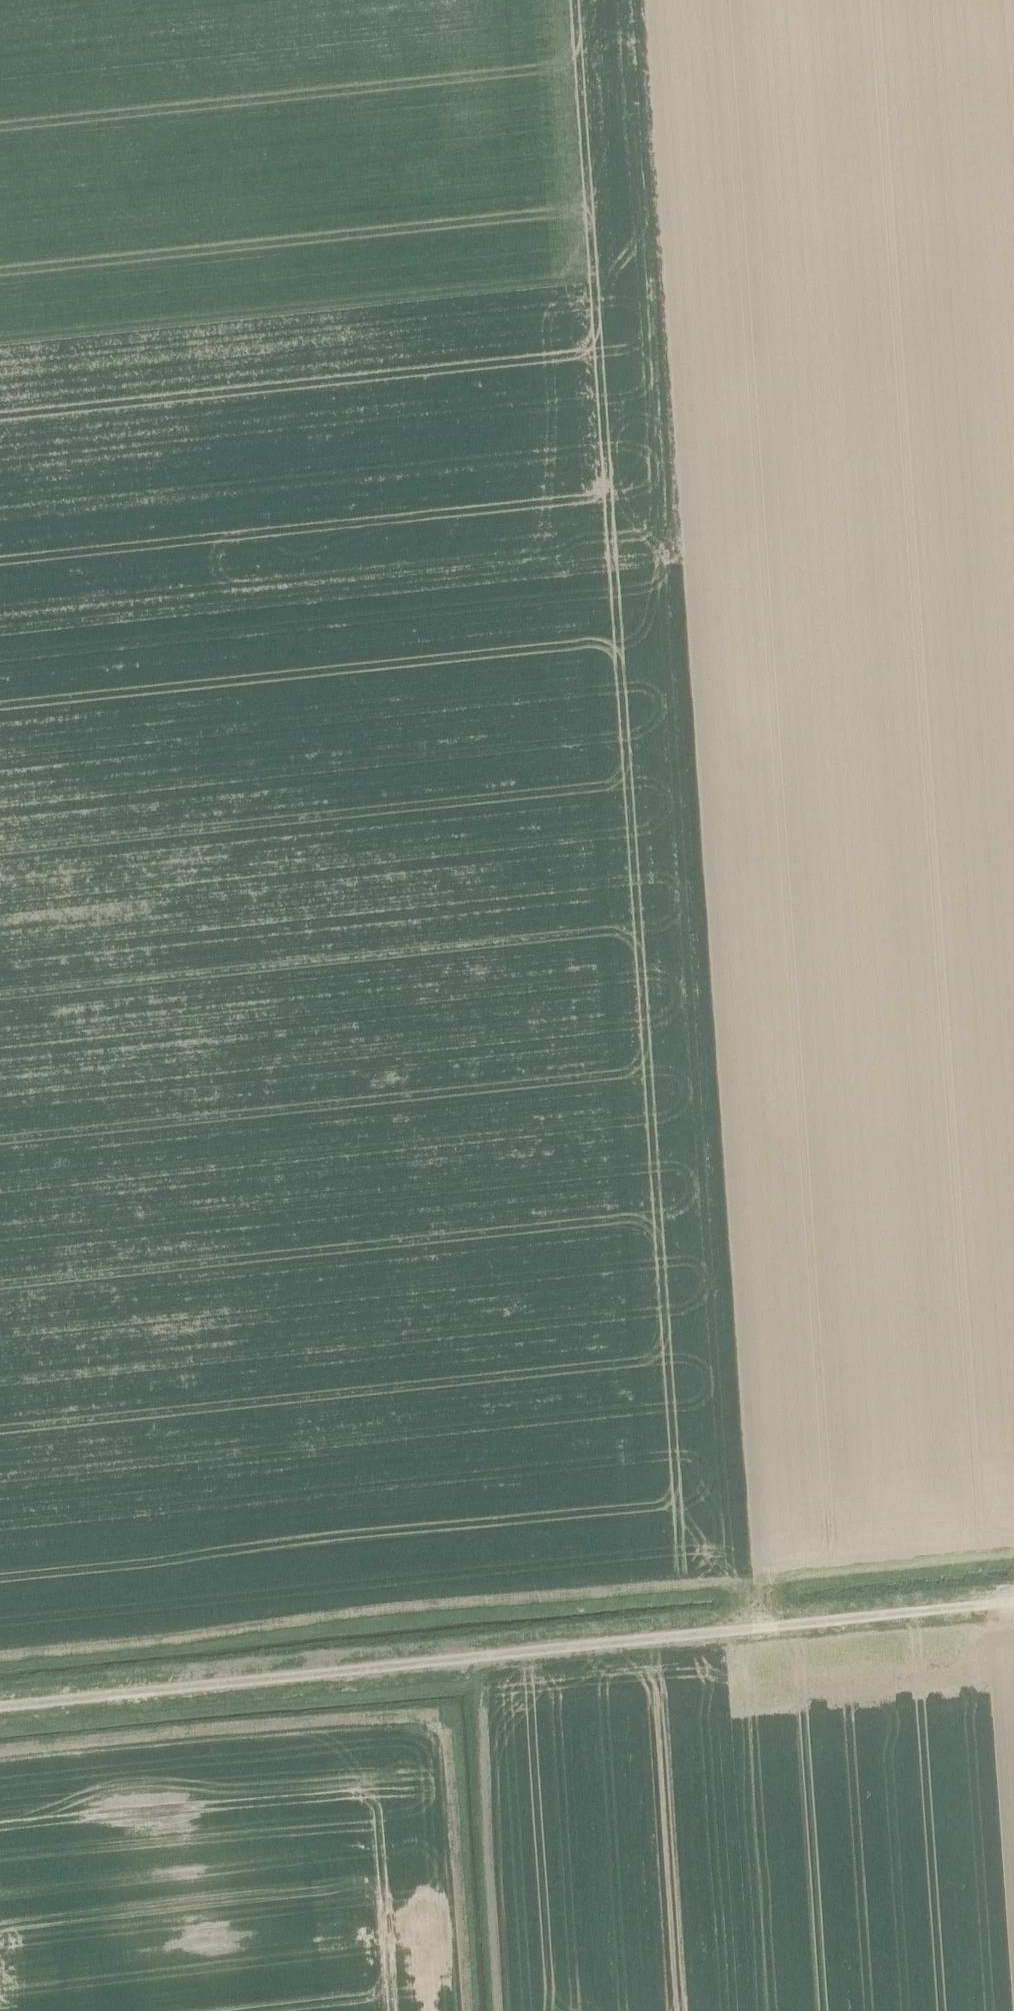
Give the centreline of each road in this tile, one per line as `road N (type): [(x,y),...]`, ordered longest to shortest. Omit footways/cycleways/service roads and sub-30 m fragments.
road 1 (track): [(0,1709),(1013,1604)]

